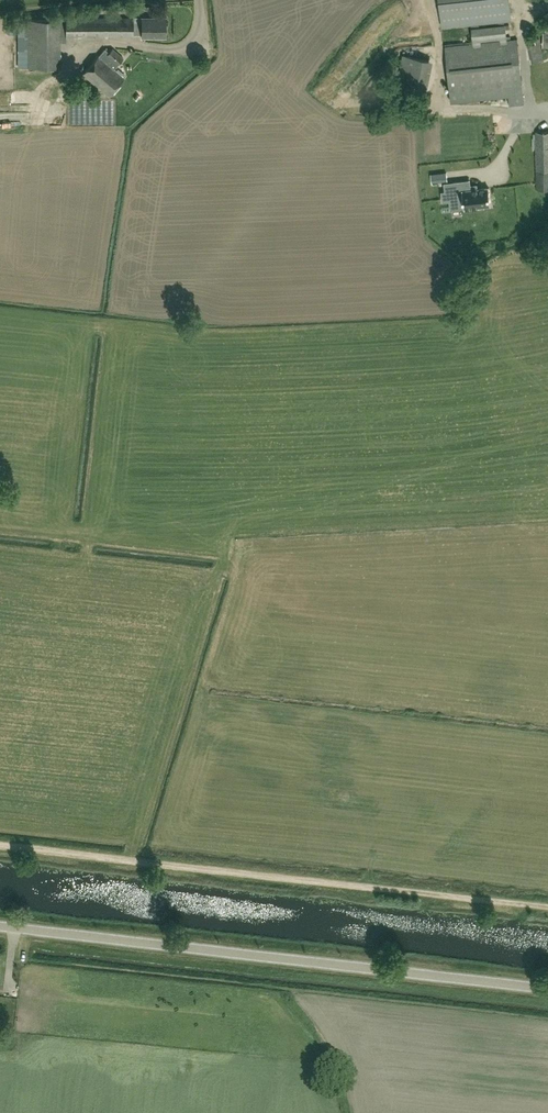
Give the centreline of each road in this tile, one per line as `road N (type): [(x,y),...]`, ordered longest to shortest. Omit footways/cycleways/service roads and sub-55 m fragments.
road 1 (unclassified): [(547,989),(0,927)]
road 2 (track): [(0,845),(547,907)]

